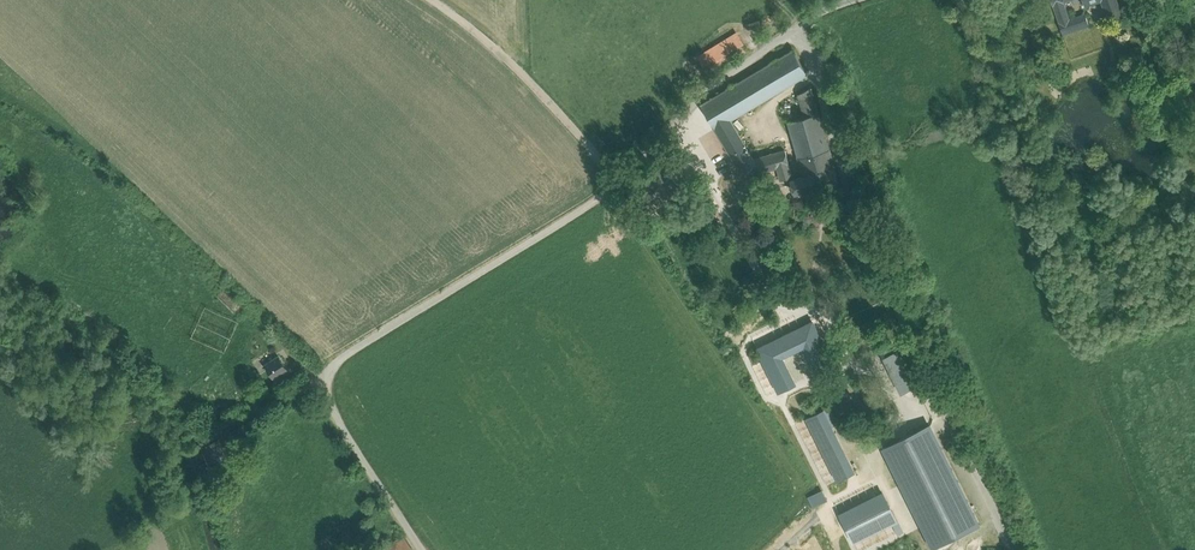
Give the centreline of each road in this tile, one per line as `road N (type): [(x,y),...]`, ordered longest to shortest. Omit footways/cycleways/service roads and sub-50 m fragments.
road 1 (residential): [(430,549),(327,404),(331,372),(620,183),(706,93),(795,28)]
road 2 (residential): [(1007,549),(854,205),(795,28)]
road 3 (track): [(620,183),(489,36),(429,0)]

